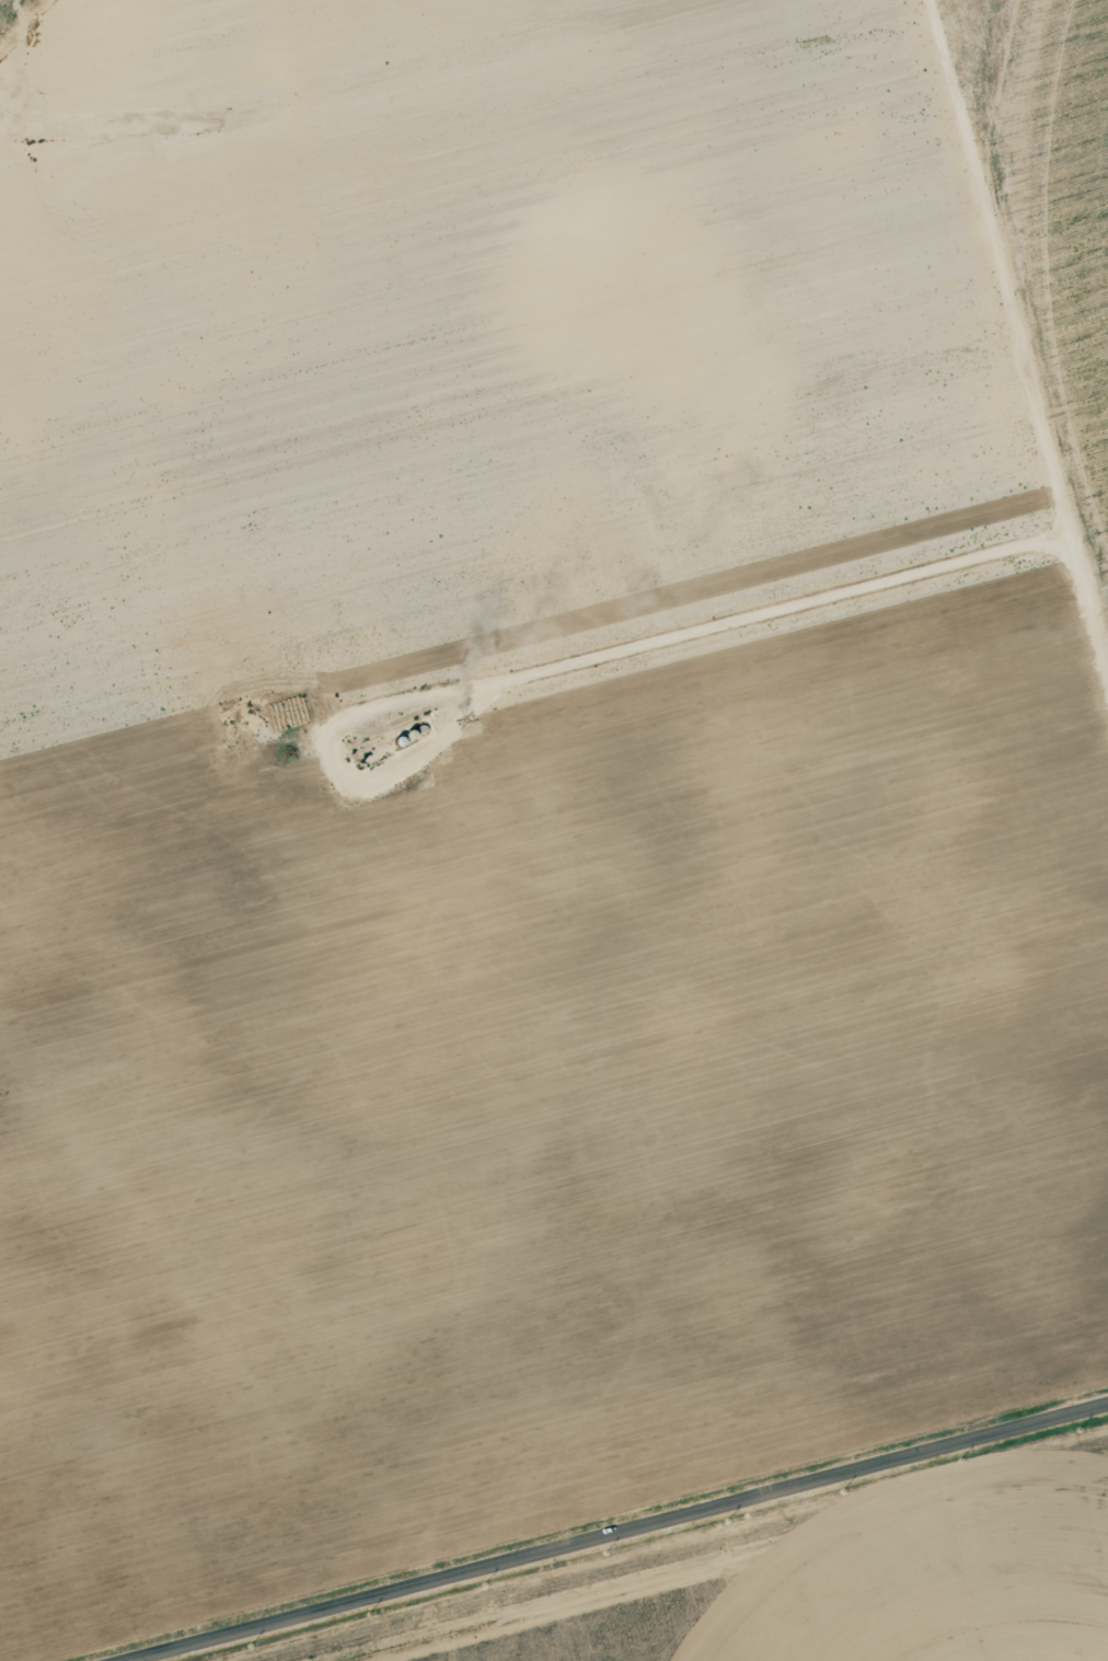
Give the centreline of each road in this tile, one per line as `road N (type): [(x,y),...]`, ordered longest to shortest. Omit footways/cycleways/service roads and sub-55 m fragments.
road 1 (residential): [(143,1660),(1107,1396)]

